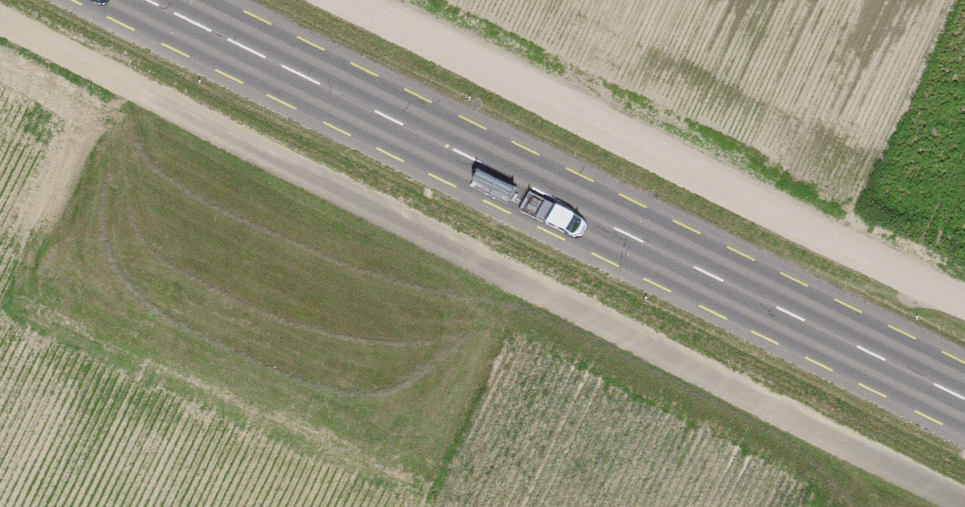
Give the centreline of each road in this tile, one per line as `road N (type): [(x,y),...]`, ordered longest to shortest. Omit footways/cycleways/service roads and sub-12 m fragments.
road 1 (primary): [(150,0),(964,396)]
road 2 (track): [(964,299),(818,235),(352,0)]

